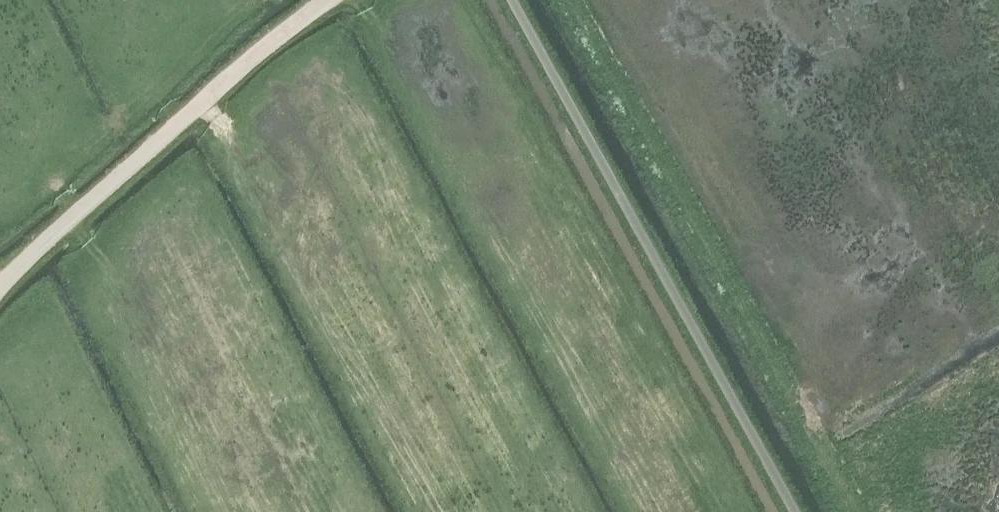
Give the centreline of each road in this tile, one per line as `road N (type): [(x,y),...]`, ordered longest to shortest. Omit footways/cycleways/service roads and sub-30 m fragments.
road 1 (track): [(0,286),(222,82),(329,0)]

